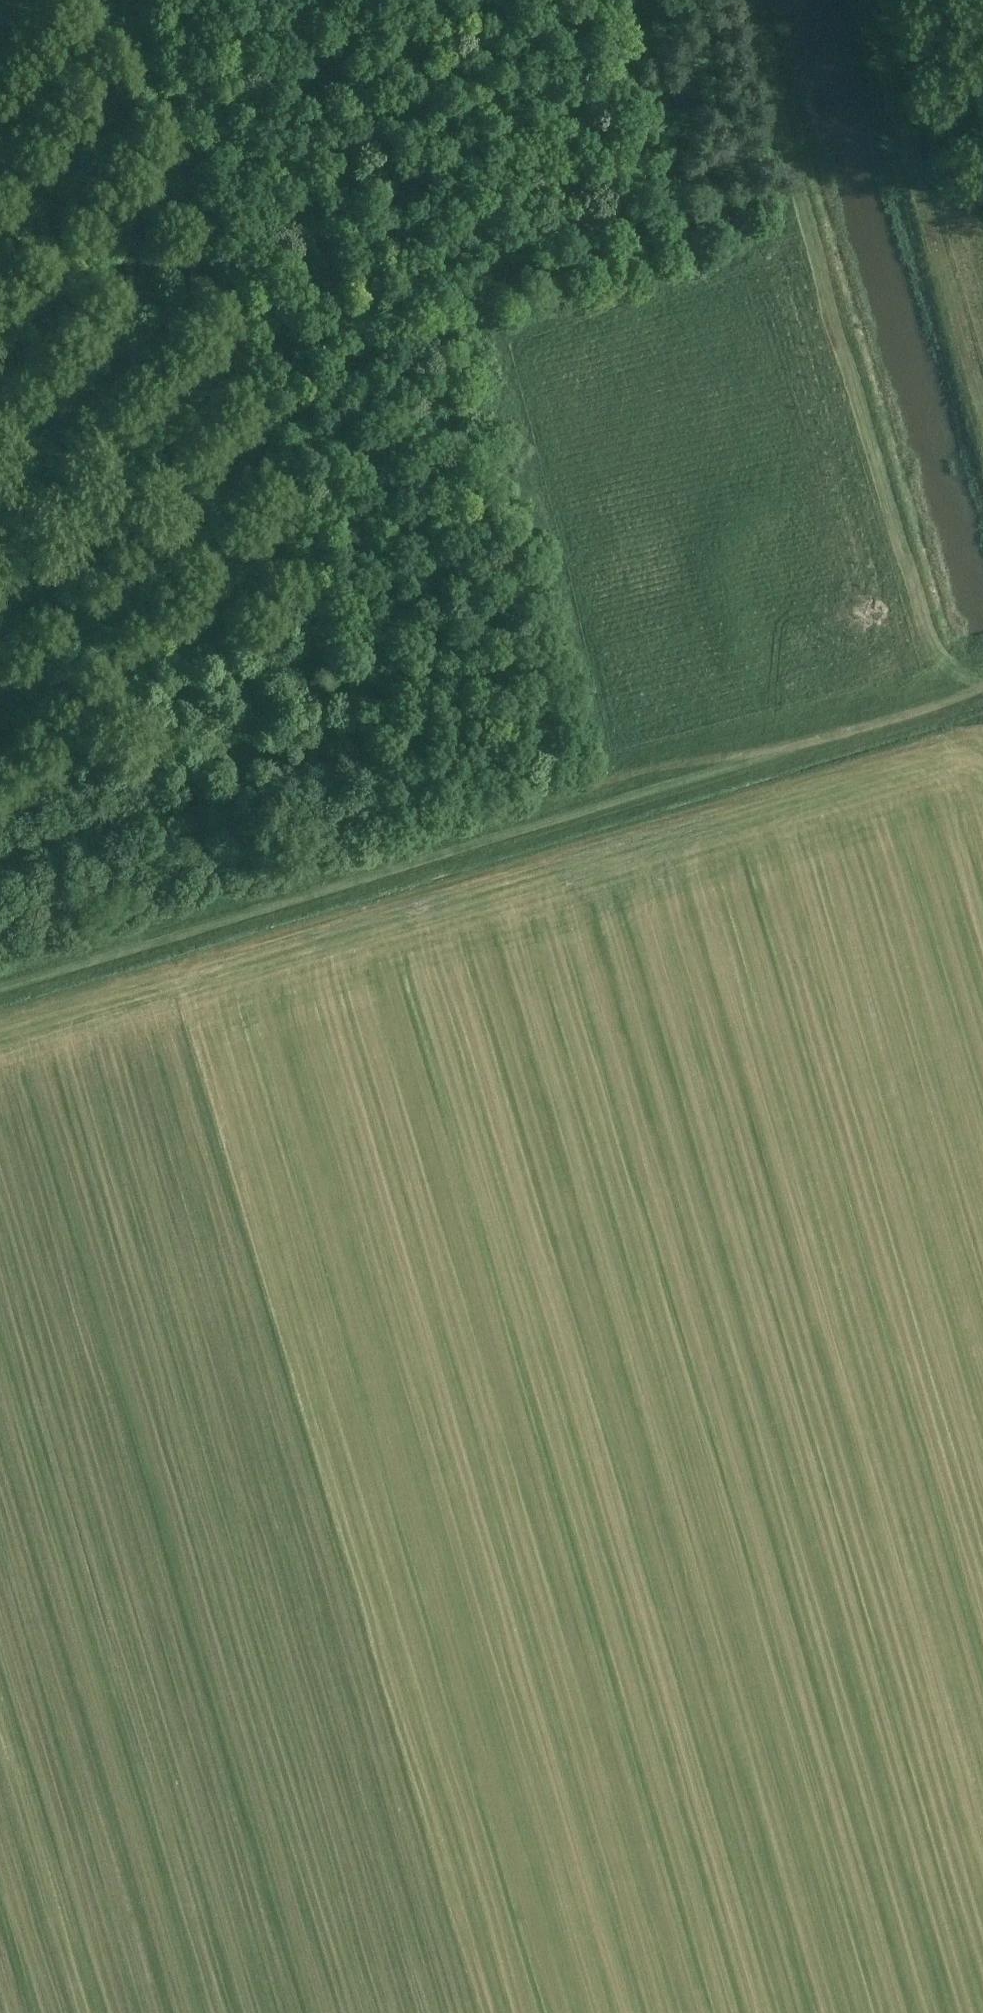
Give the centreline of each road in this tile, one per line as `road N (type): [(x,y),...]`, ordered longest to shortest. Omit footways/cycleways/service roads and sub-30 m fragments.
road 1 (track): [(949,672),(0,962)]
road 2 (track): [(749,0),(949,672),(982,658)]

